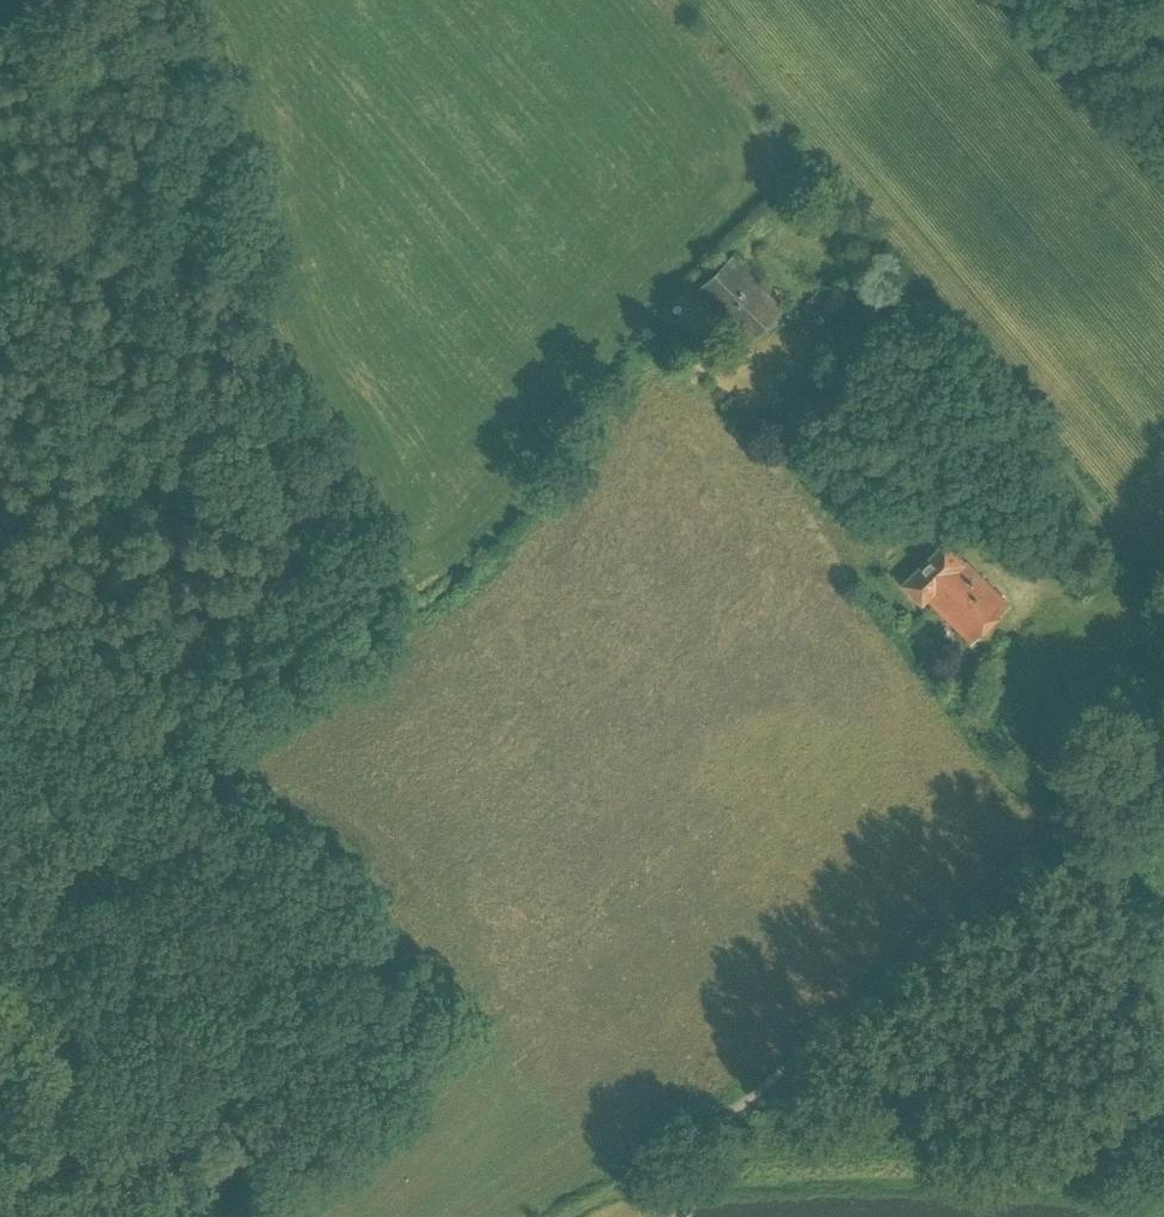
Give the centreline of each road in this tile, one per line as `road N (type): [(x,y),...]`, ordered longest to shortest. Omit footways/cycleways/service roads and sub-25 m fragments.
road 1 (track): [(655,0),(1163,599)]
road 2 (track): [(673,1209),(669,1174),(686,1146),(1059,829),(1163,708)]
road 3 (track): [(0,1016),(171,1216)]

